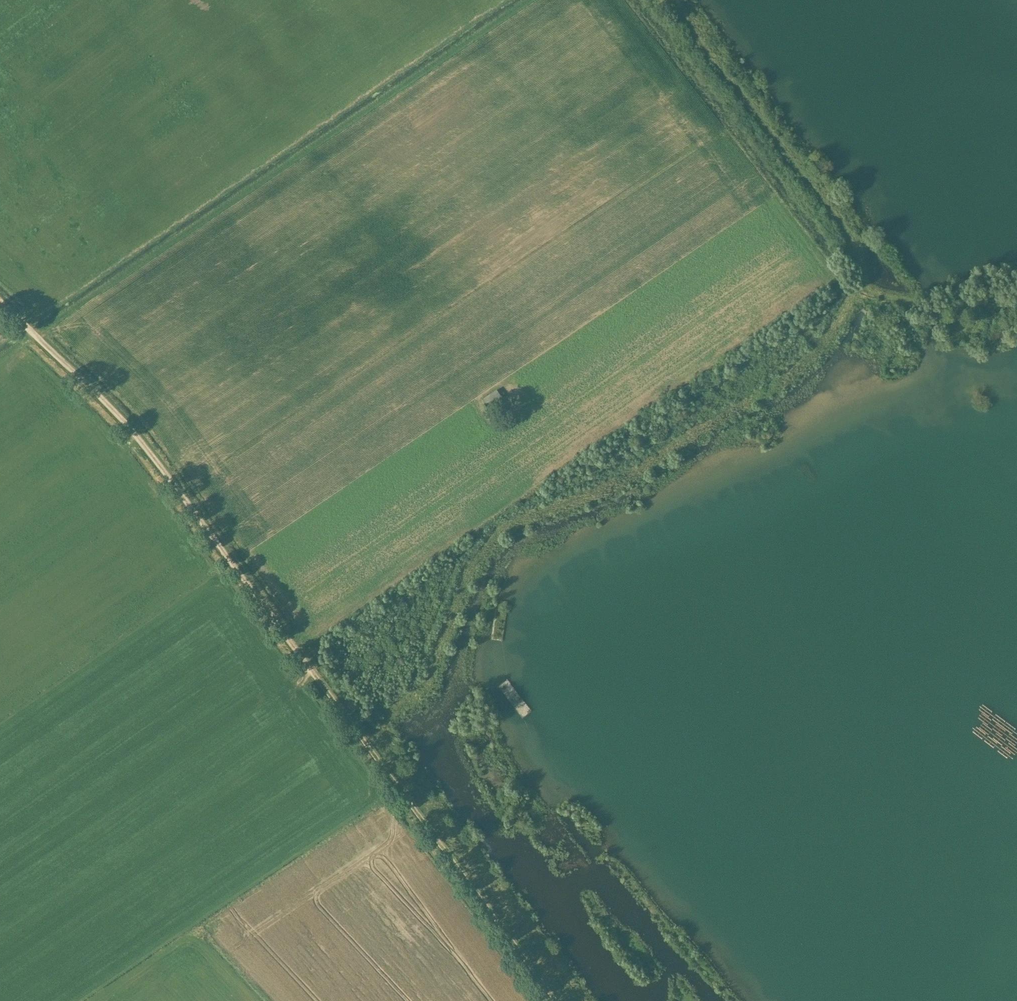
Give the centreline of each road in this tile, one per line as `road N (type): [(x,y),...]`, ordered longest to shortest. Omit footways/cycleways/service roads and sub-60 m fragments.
road 1 (unclassified): [(553,1000),(136,434),(0,299)]

